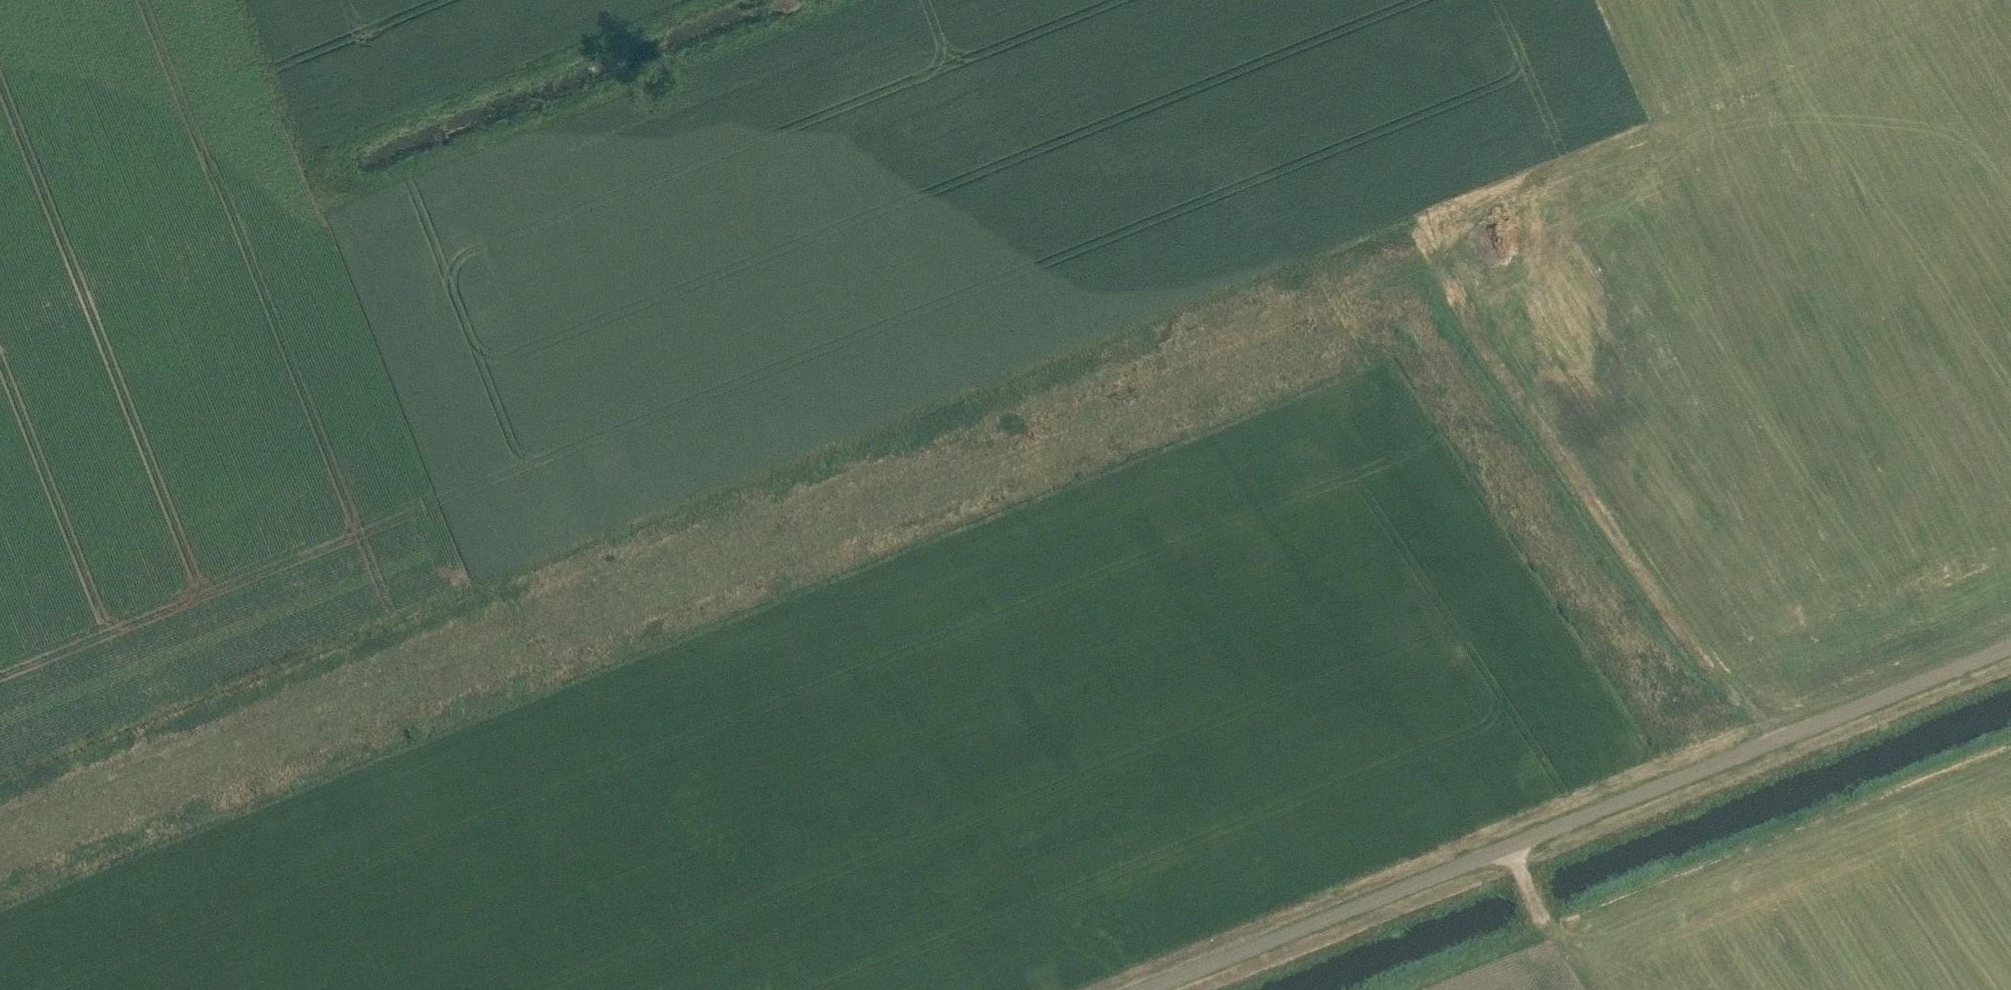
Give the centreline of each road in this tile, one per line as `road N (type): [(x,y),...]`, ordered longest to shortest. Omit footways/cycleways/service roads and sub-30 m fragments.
road 1 (unclassified): [(1145,989),(2010,646)]

